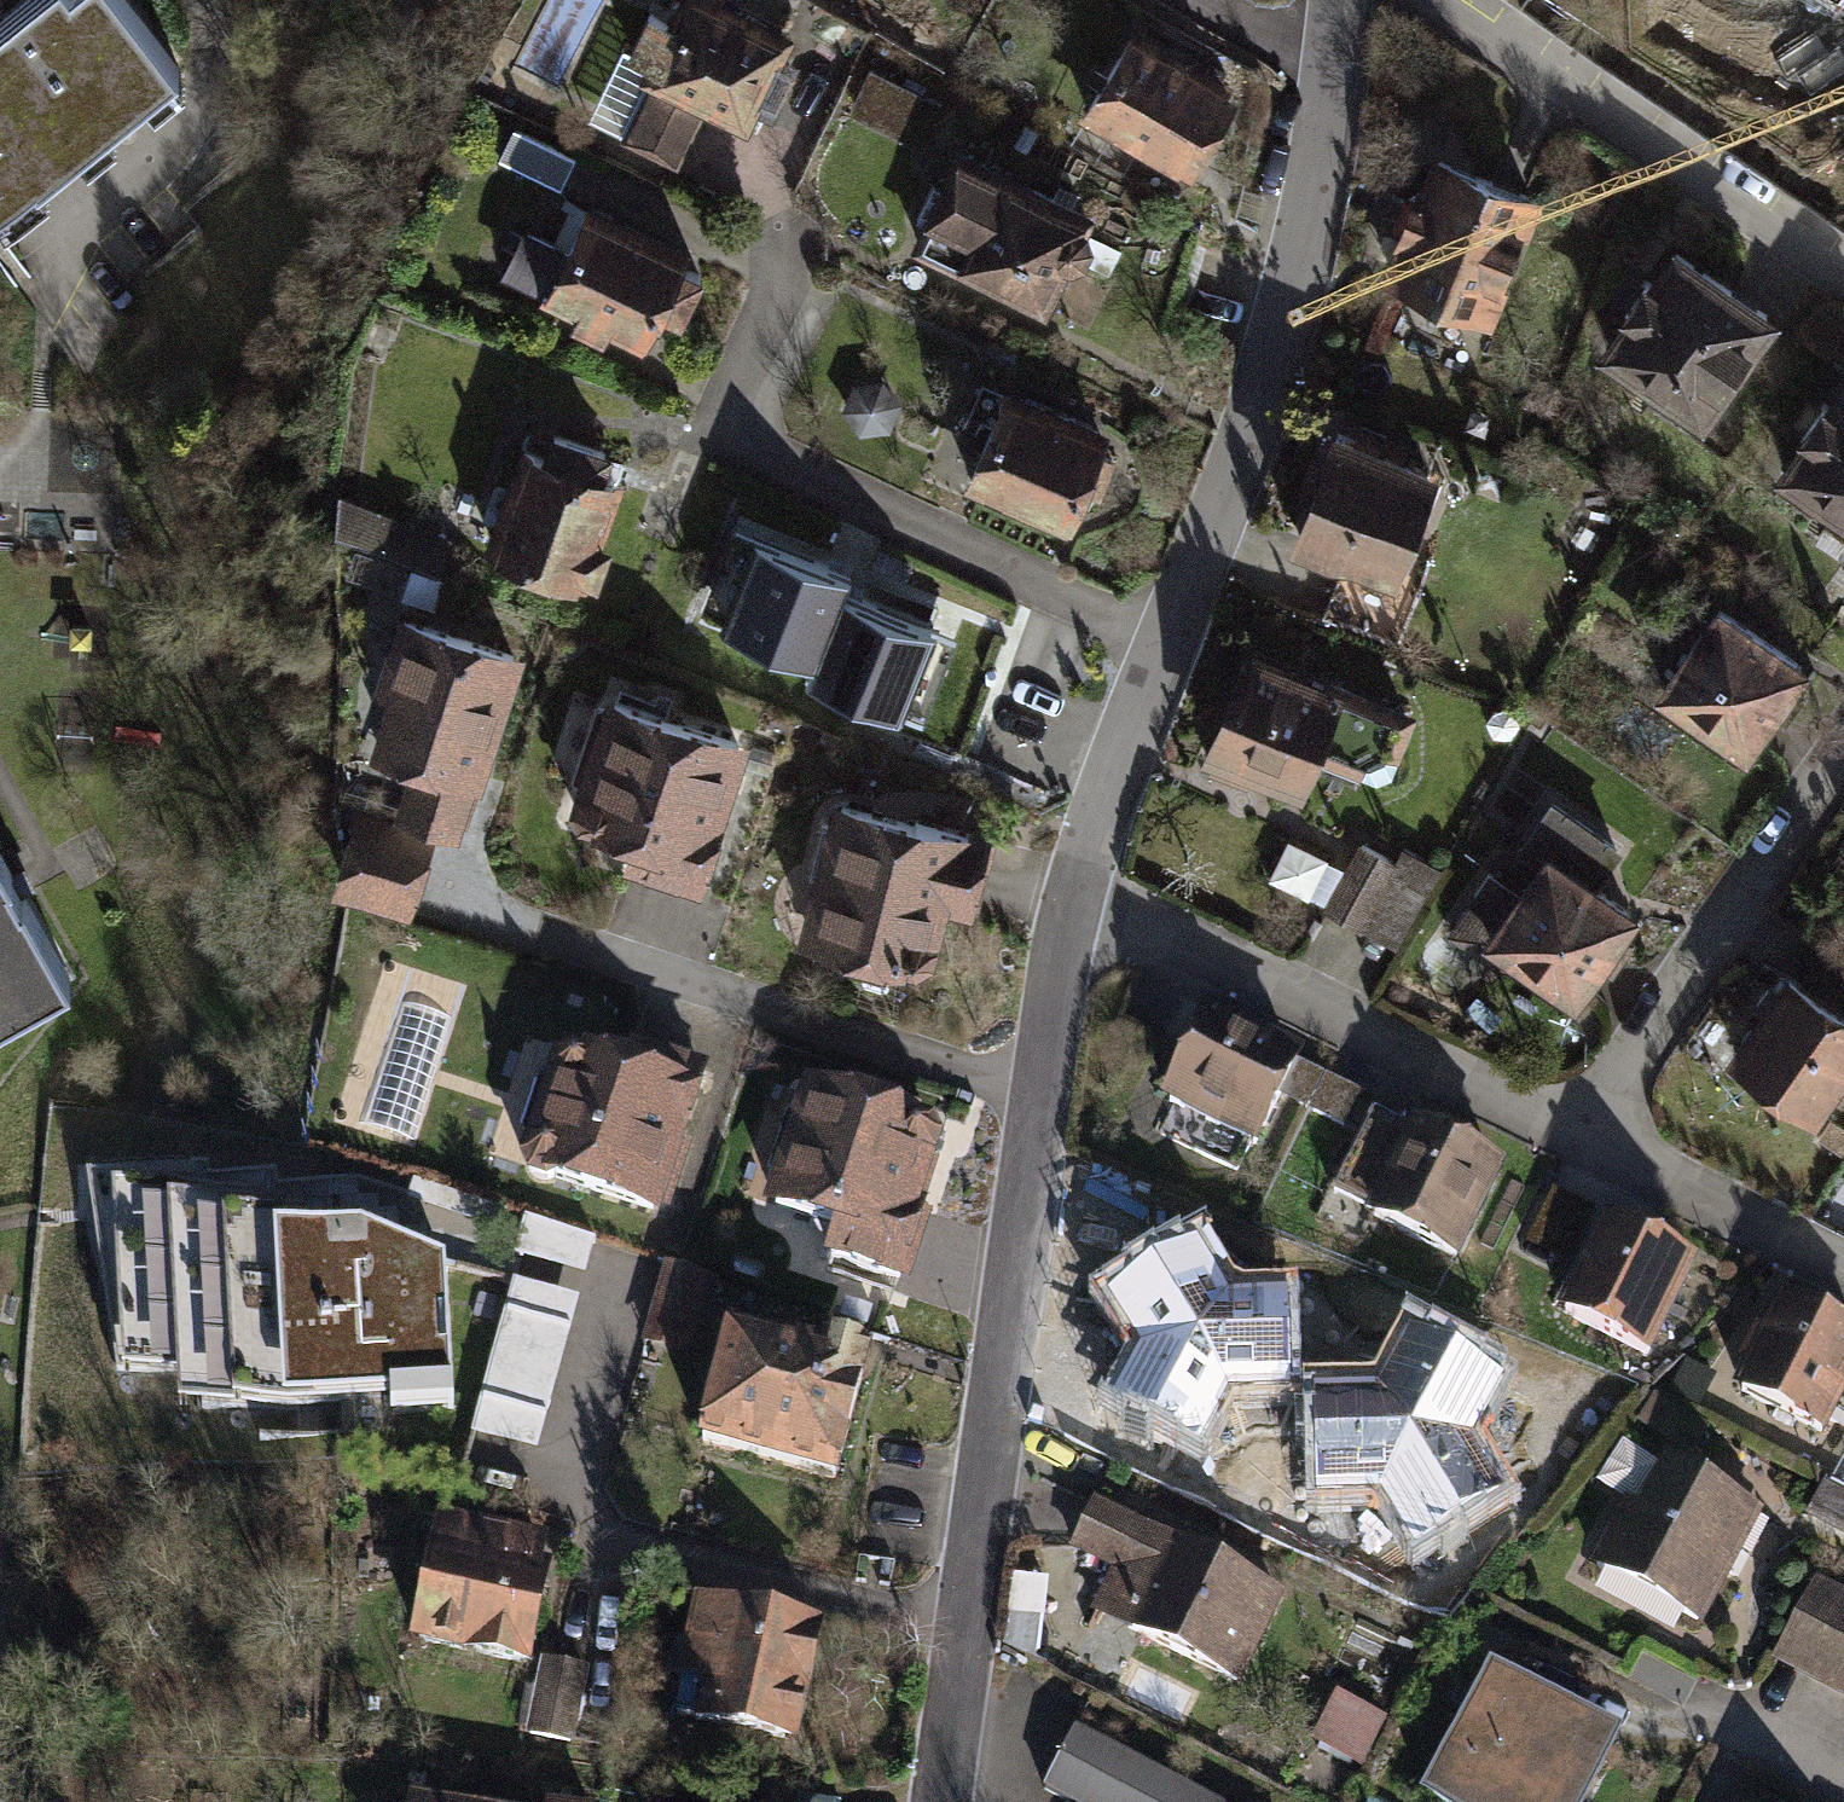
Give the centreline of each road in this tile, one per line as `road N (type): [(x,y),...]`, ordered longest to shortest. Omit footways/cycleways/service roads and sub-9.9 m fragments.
road 1 (residential): [(1067,899),(1307,220),(1342,0)]
road 2 (residential): [(946,1801),(974,1633),(1030,1091),(1067,899)]
road 3 (residential): [(1067,899),(1592,1136)]
road 4 (residential): [(1446,0),(1843,264)]
road 5 (residential): [(1843,750),(1592,1136)]
road 6 (residential): [(1592,1136),(1843,1267)]

